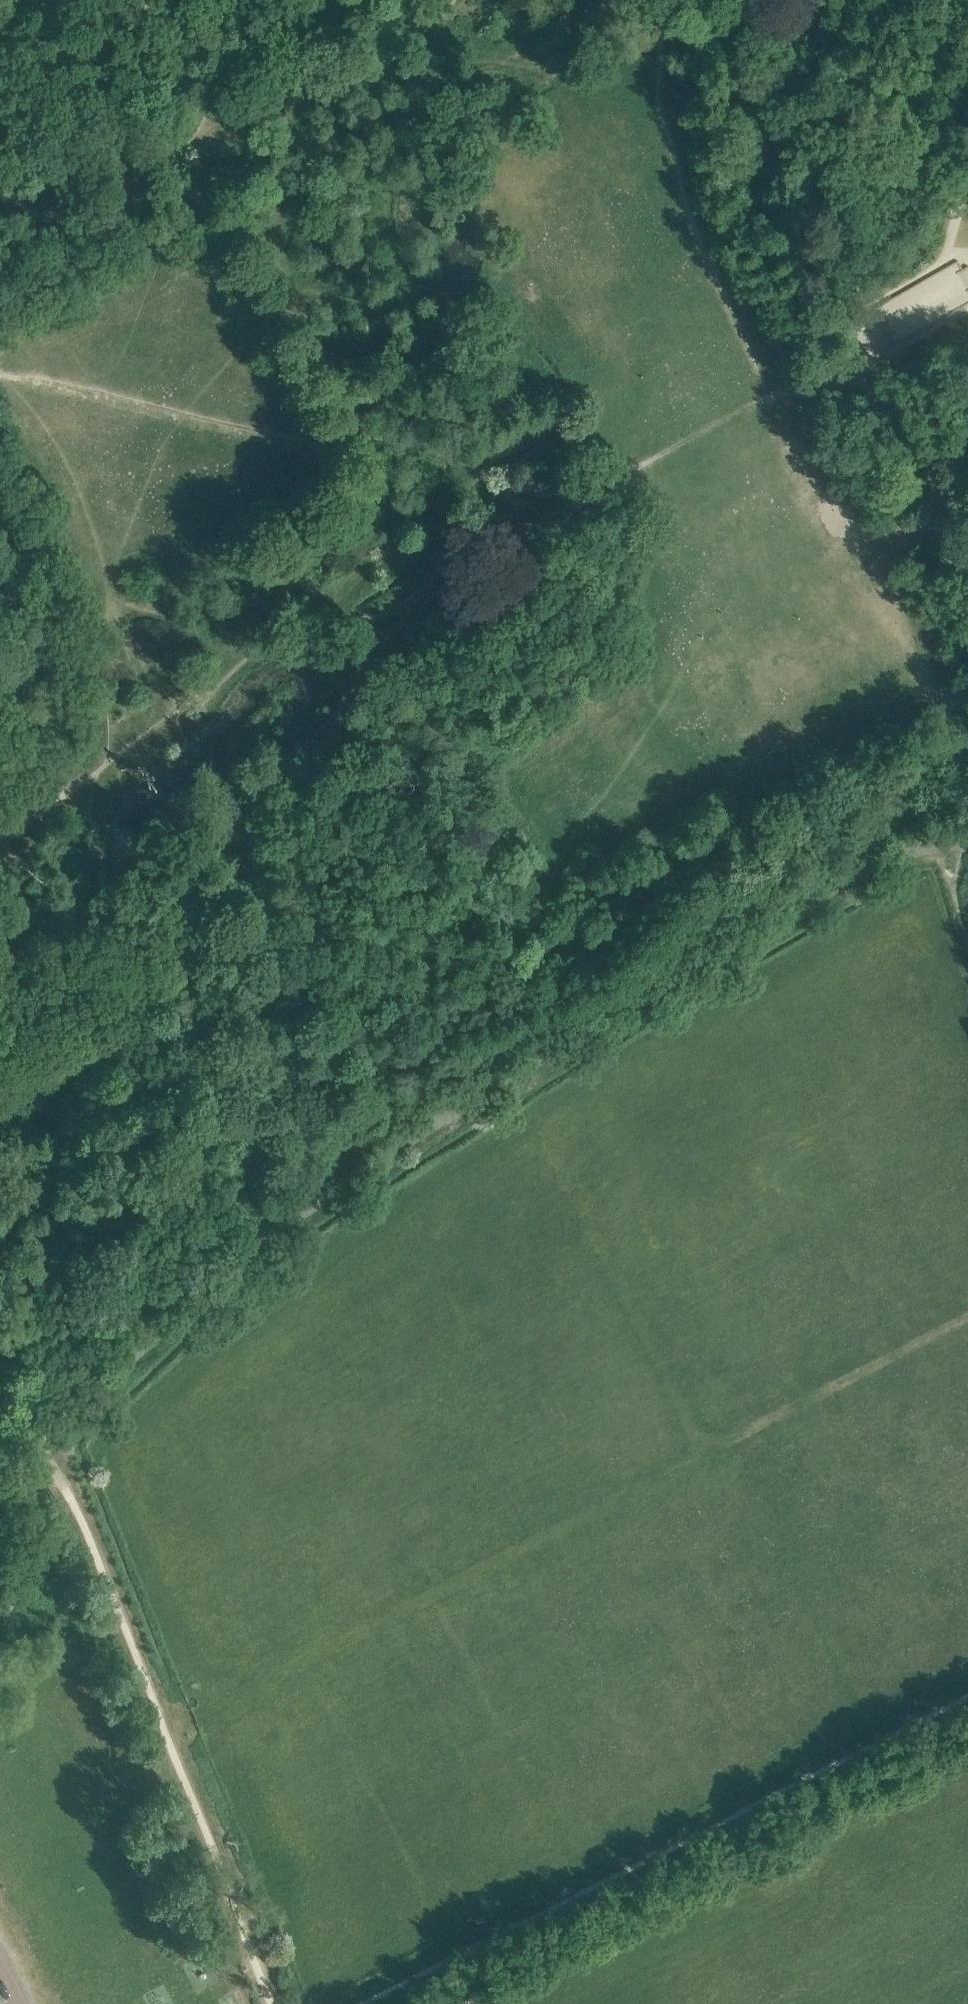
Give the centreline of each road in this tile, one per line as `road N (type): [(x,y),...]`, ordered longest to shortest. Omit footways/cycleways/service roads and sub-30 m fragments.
road 1 (unclassified): [(269,2003),(83,1516),(27,1449)]

